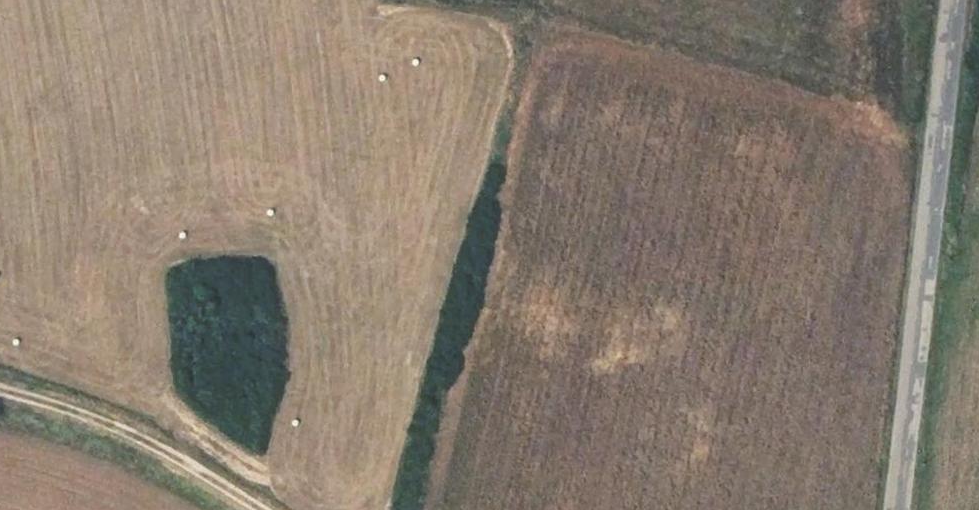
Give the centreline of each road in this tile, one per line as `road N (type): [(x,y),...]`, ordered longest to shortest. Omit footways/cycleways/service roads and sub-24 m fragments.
road 1 (unclassified): [(964,0),(908,509)]
road 2 (track): [(0,388),(80,412),(261,509)]

